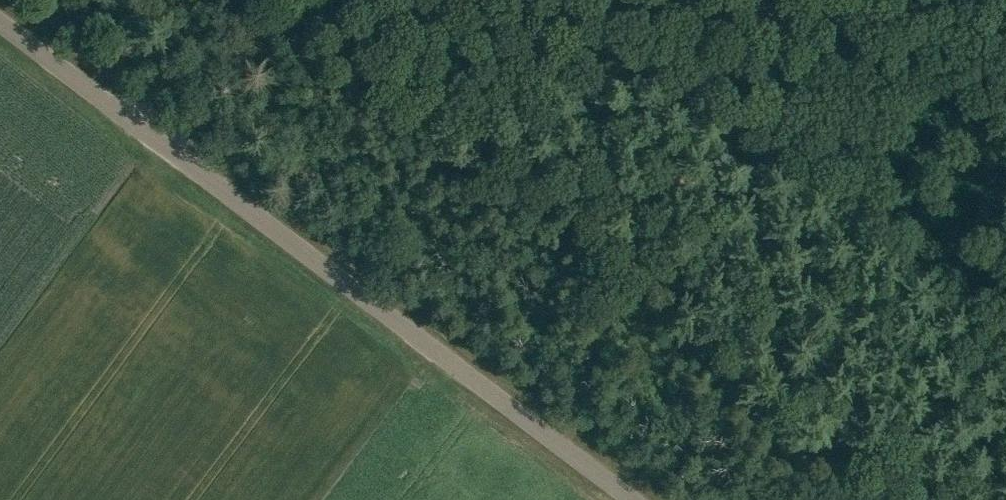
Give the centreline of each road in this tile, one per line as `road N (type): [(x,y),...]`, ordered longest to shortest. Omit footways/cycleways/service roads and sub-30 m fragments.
road 1 (track): [(1005,16),(857,11),(758,23),(502,107),(349,134),(130,121),(325,0)]
road 2 (unclassified): [(632,499),(0,22)]
road 3 (track): [(1005,292),(687,47)]

